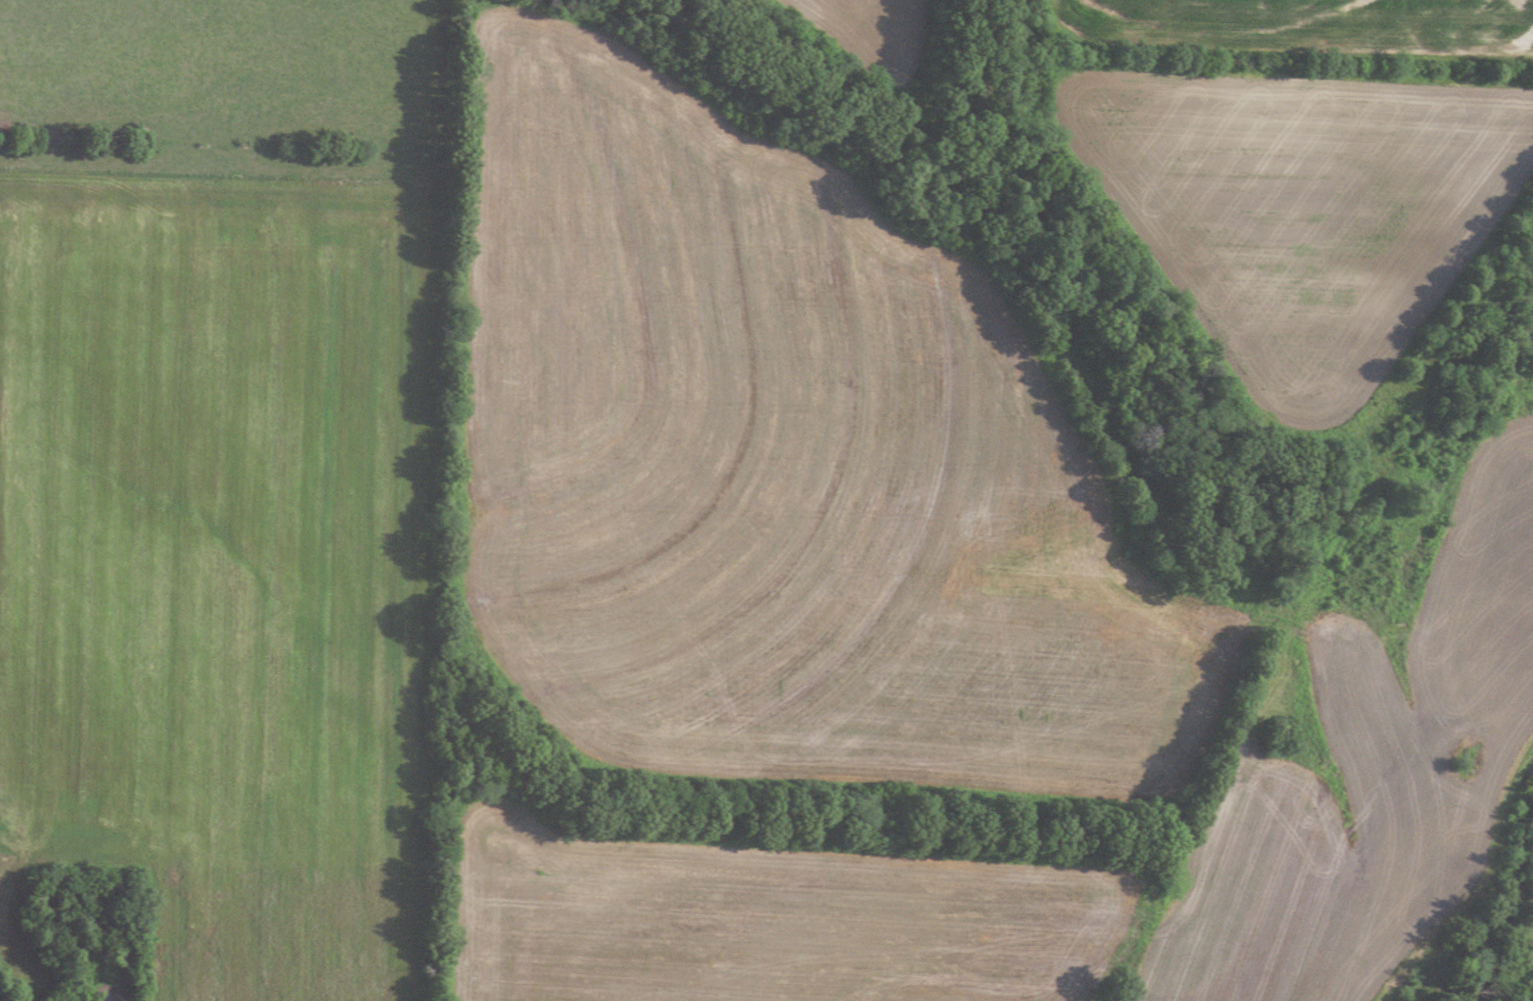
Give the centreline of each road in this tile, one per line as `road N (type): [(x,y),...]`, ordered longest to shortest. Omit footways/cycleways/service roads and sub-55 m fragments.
road 1 (residential): [(1532,593),(1427,619),(1375,621),(1243,596),(1193,597)]

